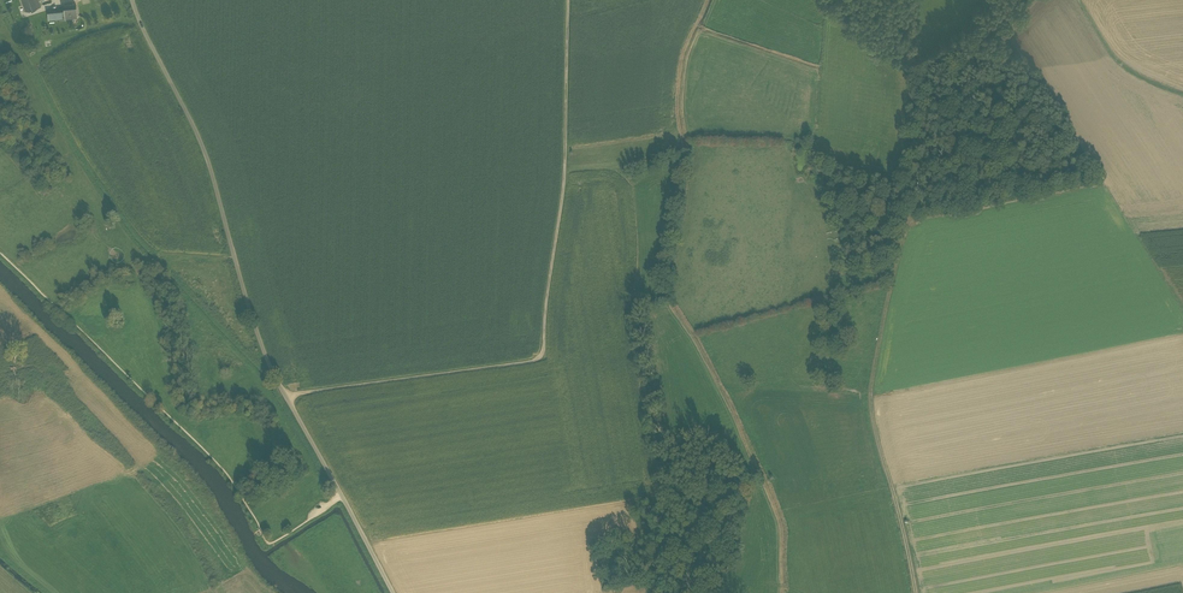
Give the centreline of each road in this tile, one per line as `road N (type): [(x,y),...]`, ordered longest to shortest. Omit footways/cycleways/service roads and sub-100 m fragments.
road 1 (track): [(1002,0),(921,80),(925,107),(913,197),(873,403),(914,592)]
road 2 (track): [(286,396),(543,358),(564,181),(569,0)]
road 3 (unclassified): [(133,0),(208,162),(274,377),(341,495)]
road 4 (track): [(1182,100),(1142,84),(1111,58),(1078,0)]
road 5 (track): [(136,470),(0,518)]

